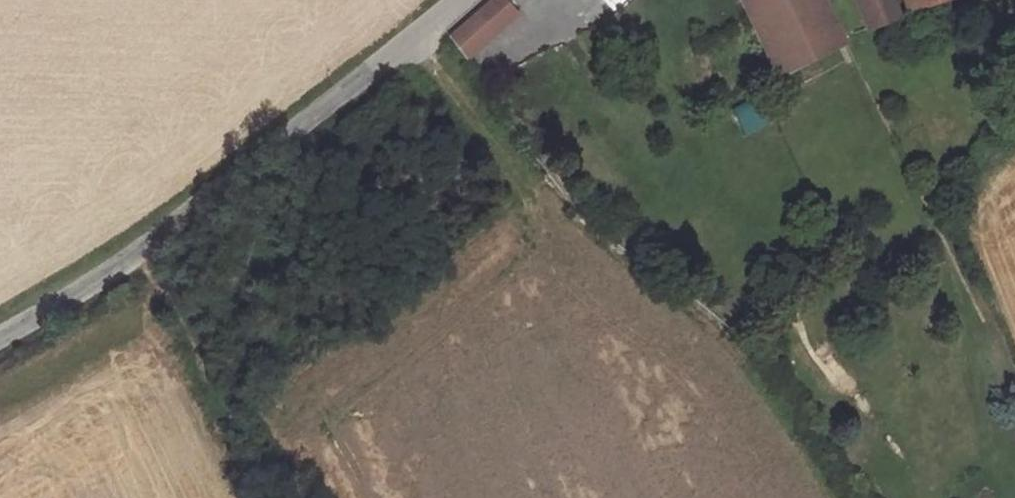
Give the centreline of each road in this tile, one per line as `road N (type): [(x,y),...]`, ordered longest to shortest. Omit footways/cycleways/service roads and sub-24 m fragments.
road 1 (unclassified): [(0,338),(131,260),(458,0)]
road 2 (track): [(414,40),(525,190)]

